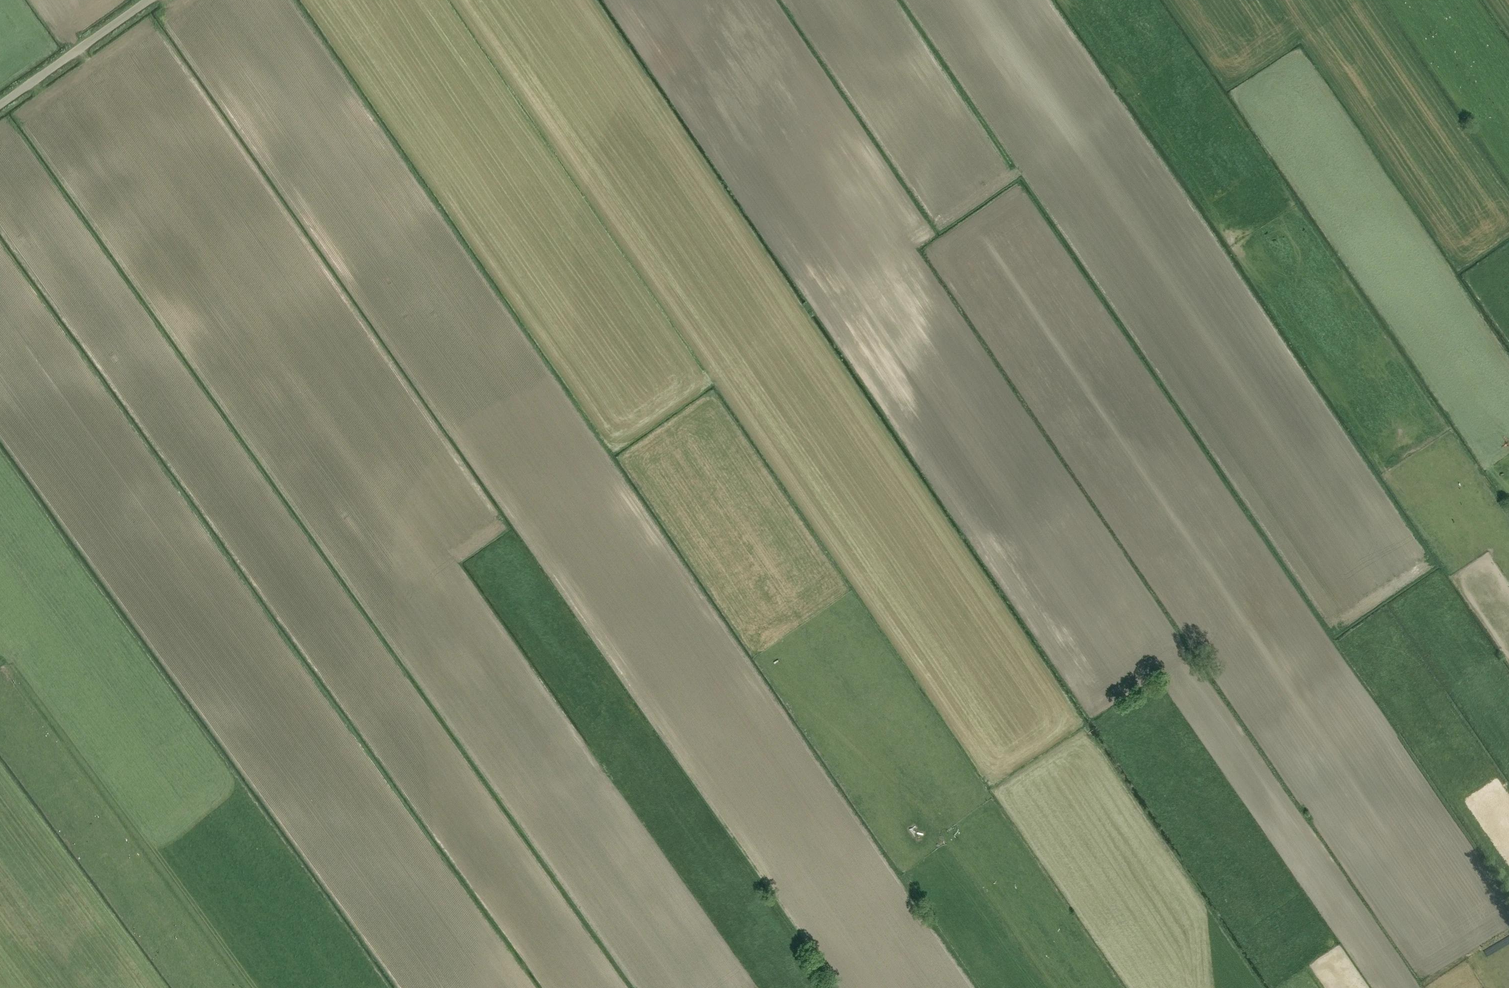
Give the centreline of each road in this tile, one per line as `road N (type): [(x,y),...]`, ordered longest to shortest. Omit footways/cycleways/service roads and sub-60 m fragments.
road 1 (unclassified): [(0,104),(149,0)]

